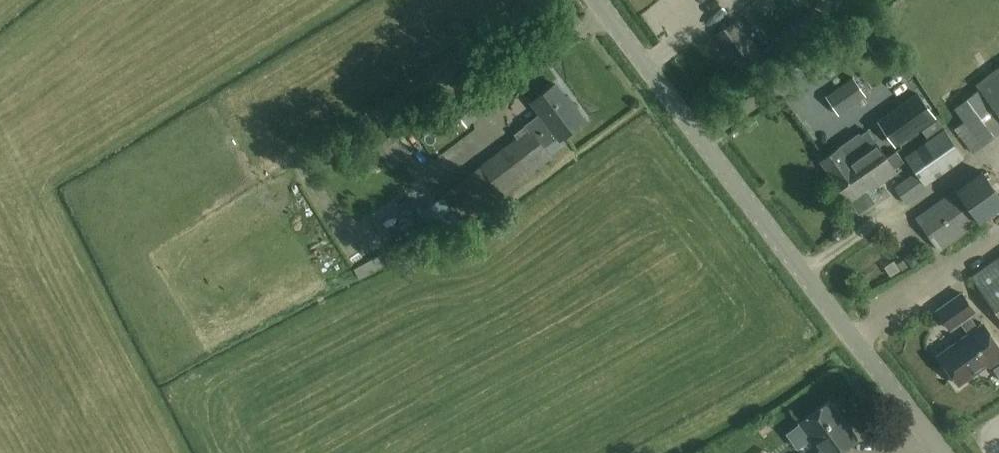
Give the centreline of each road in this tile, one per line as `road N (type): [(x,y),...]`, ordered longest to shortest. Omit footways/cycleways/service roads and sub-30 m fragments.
road 1 (unclassified): [(942,452),(597,0)]

